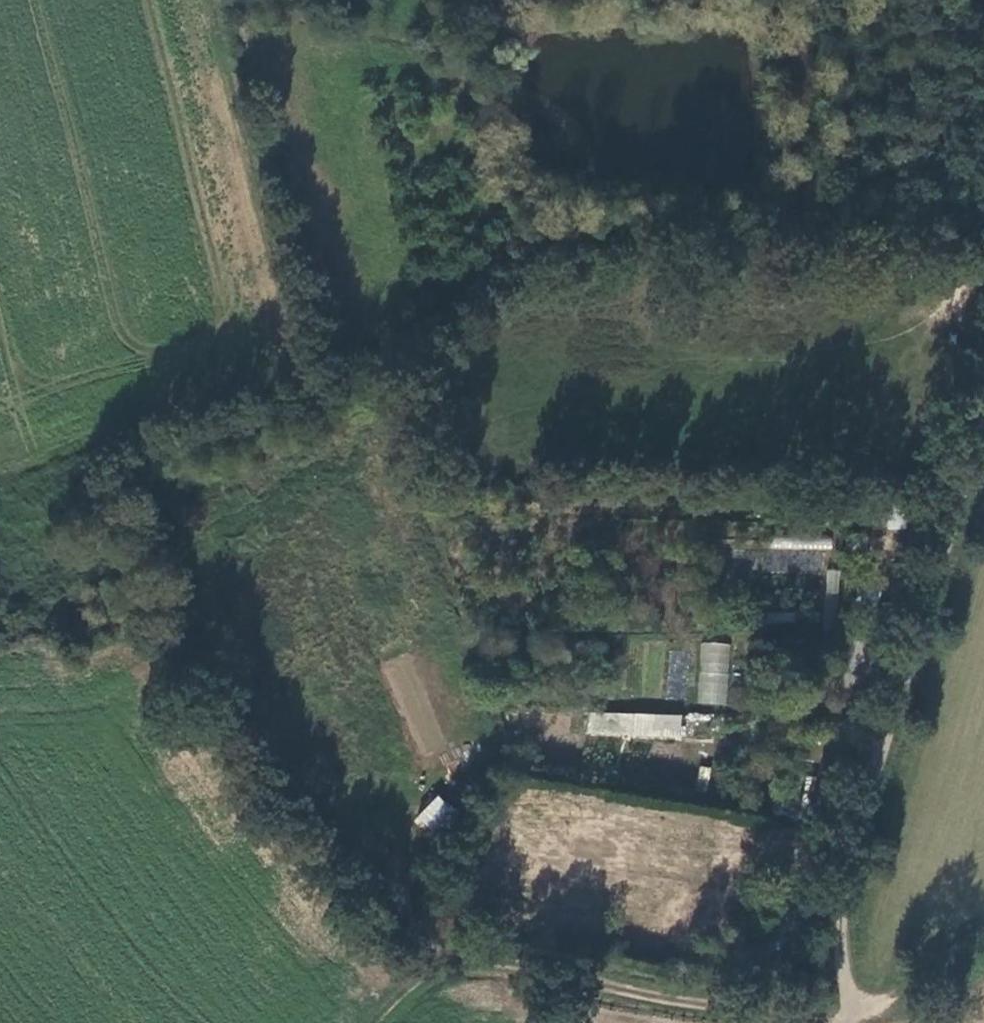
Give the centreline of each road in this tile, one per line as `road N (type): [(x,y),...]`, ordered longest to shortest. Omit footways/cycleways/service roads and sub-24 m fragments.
road 1 (track): [(375,1022),(408,982),(460,966),(806,1019),(847,1016),(983,947)]
road 2 (track): [(983,412),(839,904),(847,1022)]

